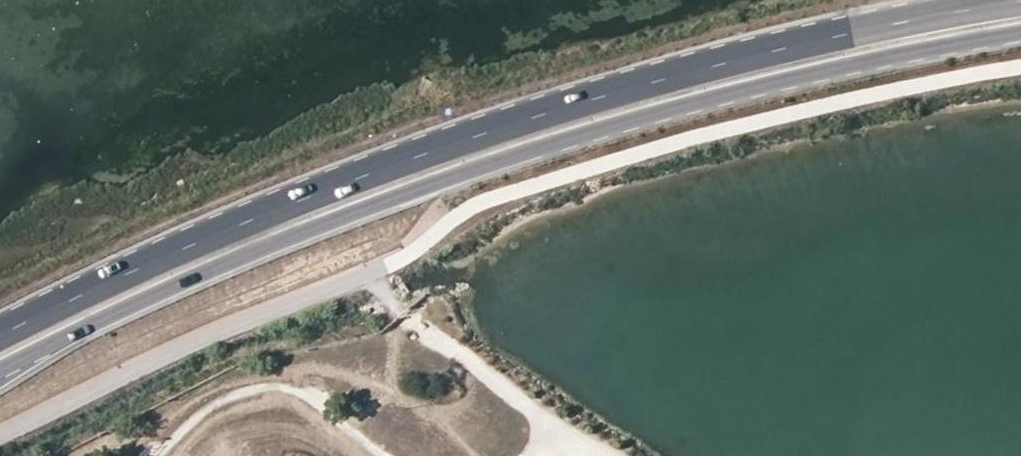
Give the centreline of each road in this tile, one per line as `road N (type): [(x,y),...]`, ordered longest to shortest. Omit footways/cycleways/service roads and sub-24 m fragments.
road 1 (primary): [(0,372),(171,290),(427,184),(625,124),(1020,34)]
road 2 (primary): [(1020,2),(738,58),(540,117),(316,191),(0,338)]

